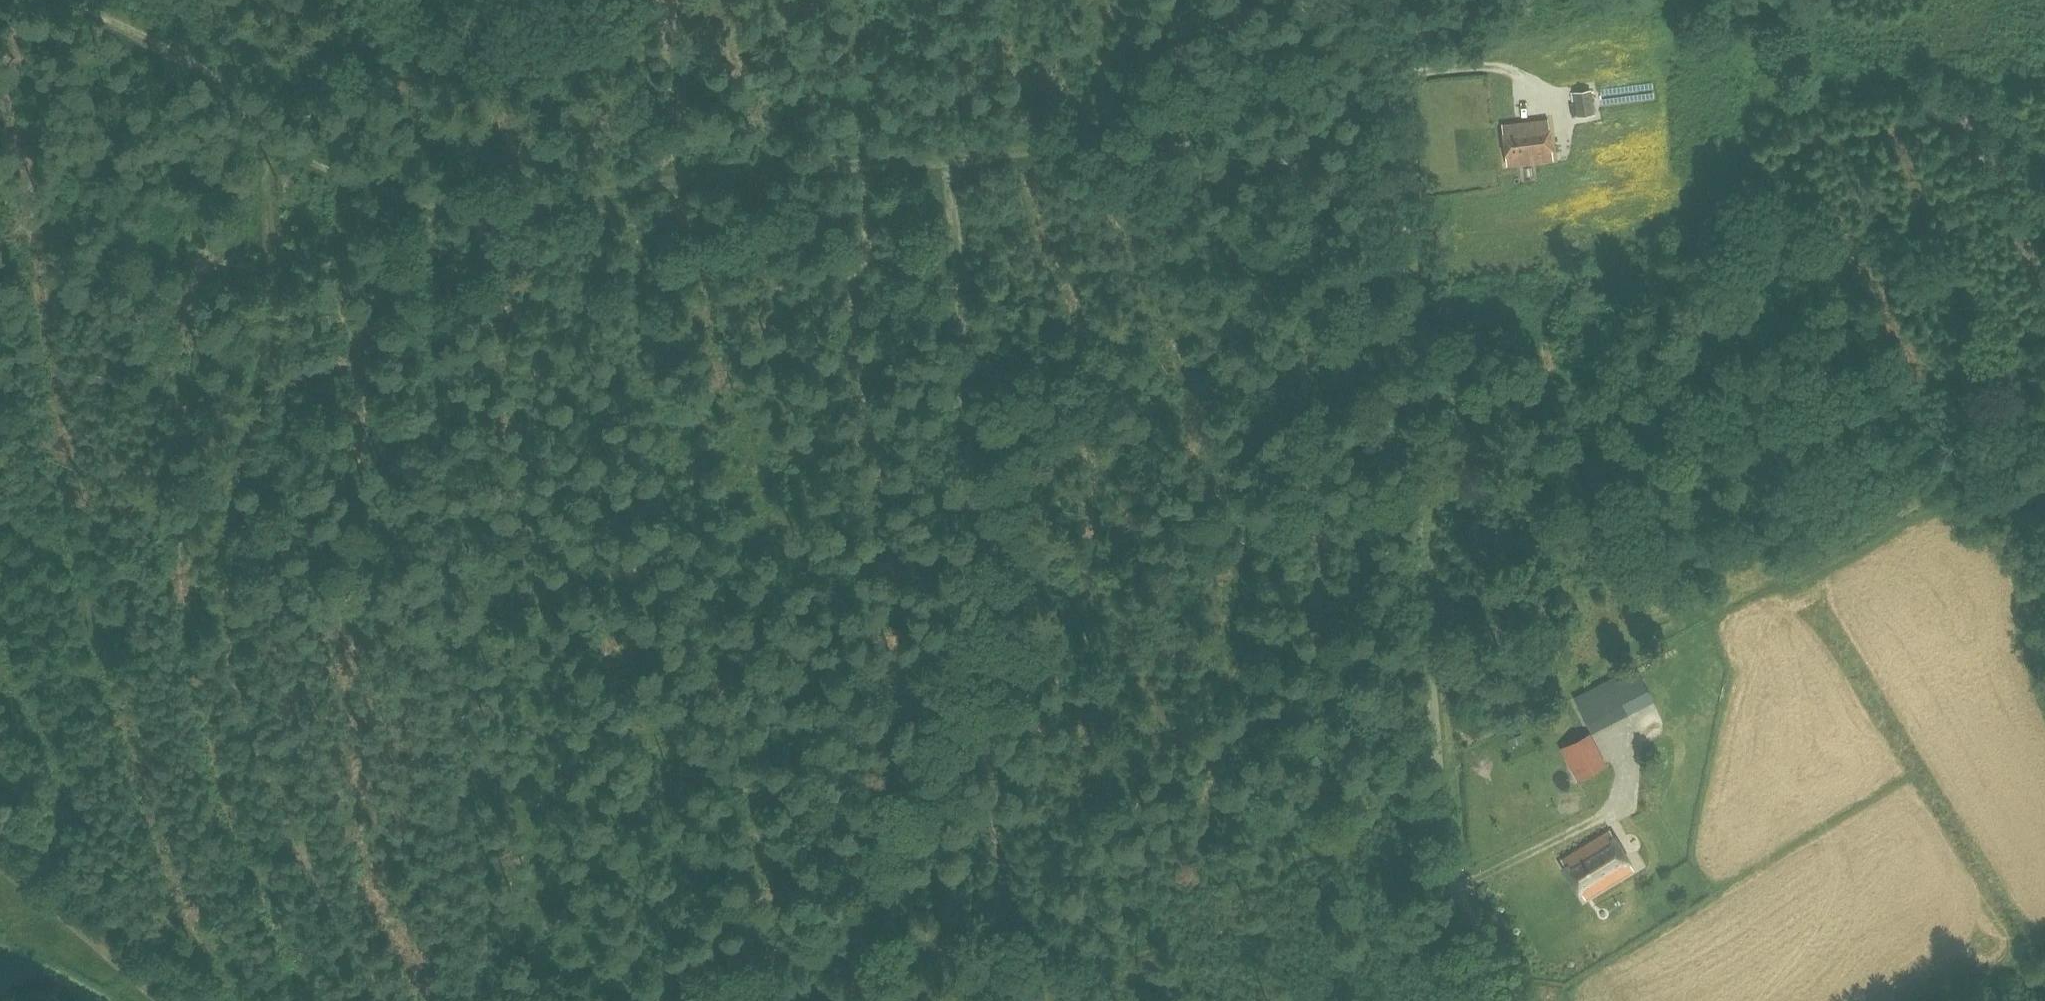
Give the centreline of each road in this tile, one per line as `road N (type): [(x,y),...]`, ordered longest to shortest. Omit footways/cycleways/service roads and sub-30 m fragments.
road 1 (track): [(1390,54),(1368,74),(1294,107),(1121,138),(573,196),(434,205),(296,151),(257,144),(0,188)]
road 2 (residential): [(1520,1000),(1455,892),(1446,851),(1385,3)]

